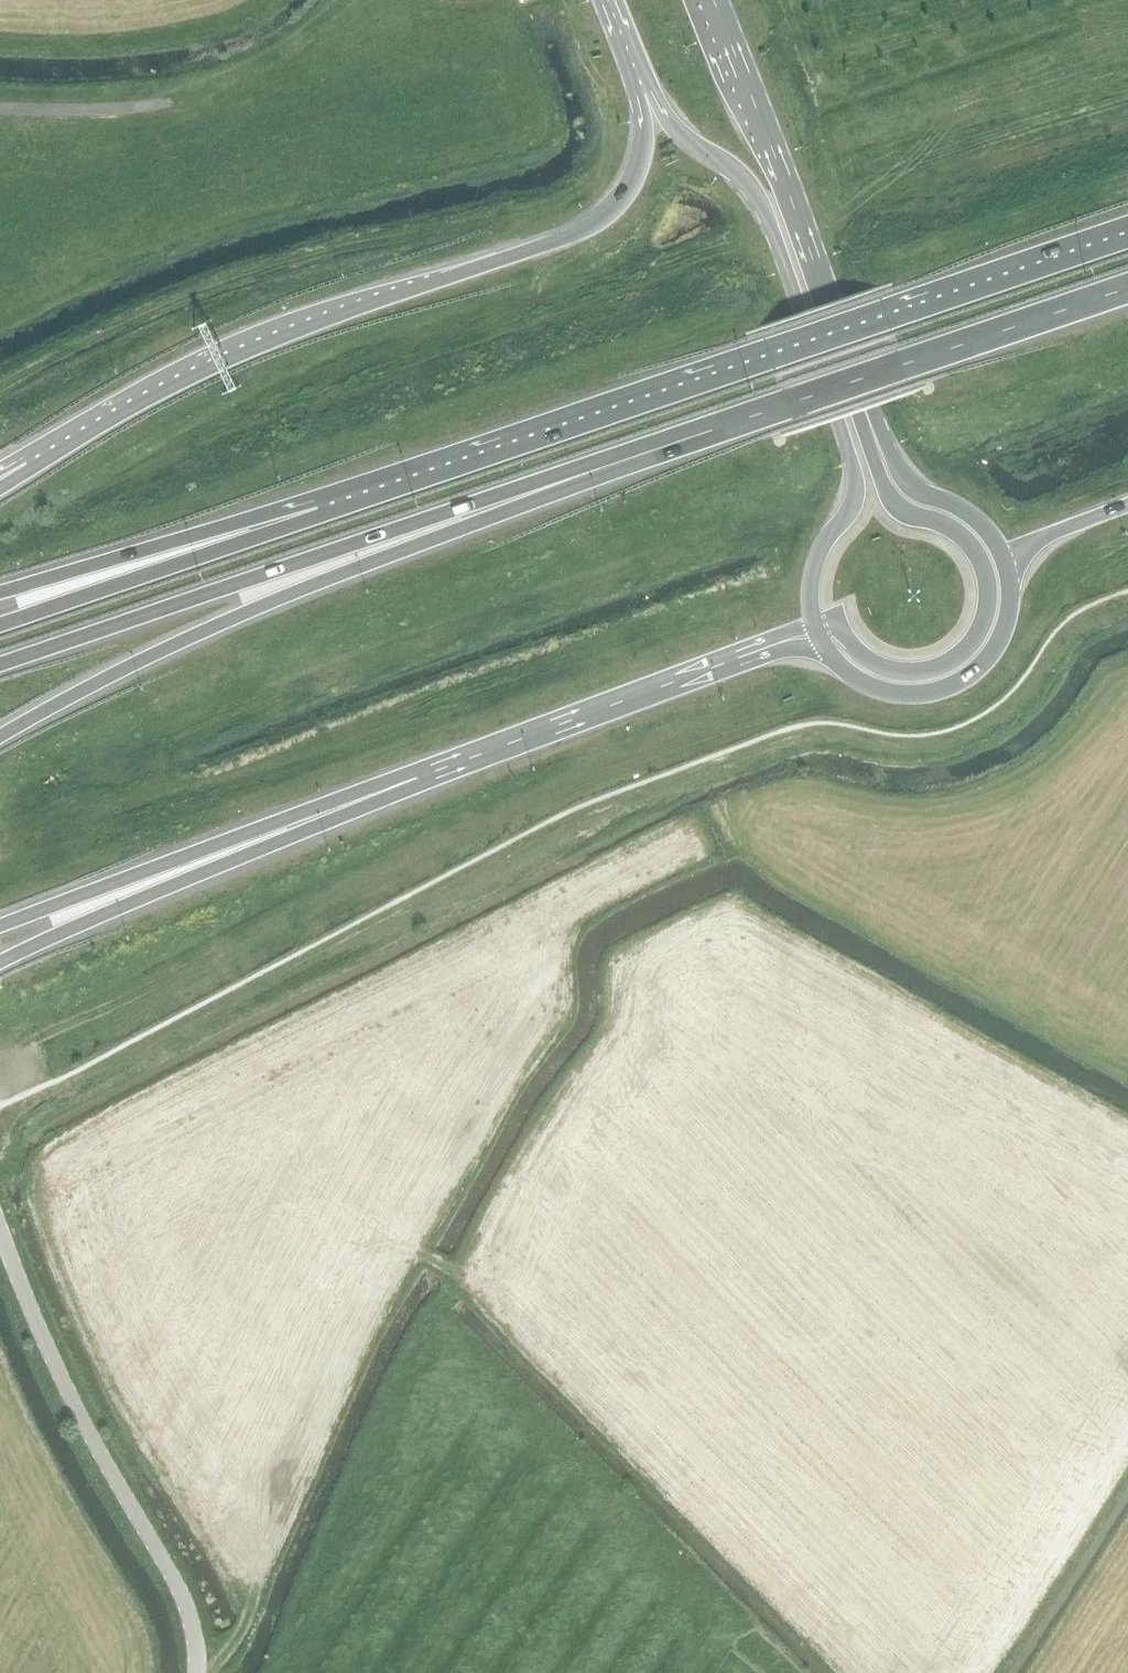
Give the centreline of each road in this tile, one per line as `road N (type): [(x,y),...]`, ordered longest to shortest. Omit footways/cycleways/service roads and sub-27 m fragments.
road 1 (trunk): [(0,739),(245,614),(787,408)]
road 2 (trunk): [(0,666),(699,428),(787,408)]
road 3 (trunk): [(1127,236),(350,499)]
road 4 (trunk): [(646,93),(636,165),(592,220),(552,243),(228,354),(39,458)]
road 5 (primary): [(646,93),(678,135),(738,175),(758,200),(857,483),(852,508),(814,566),(815,629)]
road 6 (primary): [(815,629),(833,625),(862,658),(888,671),(928,671),(973,642),(985,611),(983,569),(968,545),(942,525),(904,515),(885,493),(858,392)]
road 7 (unclassified): [(196,1672),(181,1593),(71,1396),(0,1227)]
road 8 (trunk): [(0,961),(415,778)]
road 9 (trunk): [(0,925),(415,778)]
road 10 (trunk): [(415,778),(815,629)]
road 11 (primary): [(858,392),(712,0)]
road 12 (trunk): [(350,499),(0,627)]
road 13 (trunk): [(350,499),(0,593)]
road 14 (trunk): [(787,408),(1127,291)]
road 15 (primary): [(815,629),(846,672),(873,688),(937,690),(995,649),(1008,611),(1006,572)]
road 16 (primary): [(1006,572),(979,524),(904,480),(858,392)]
road 17 (trunk): [(1006,572),(1033,544),(1127,506)]

